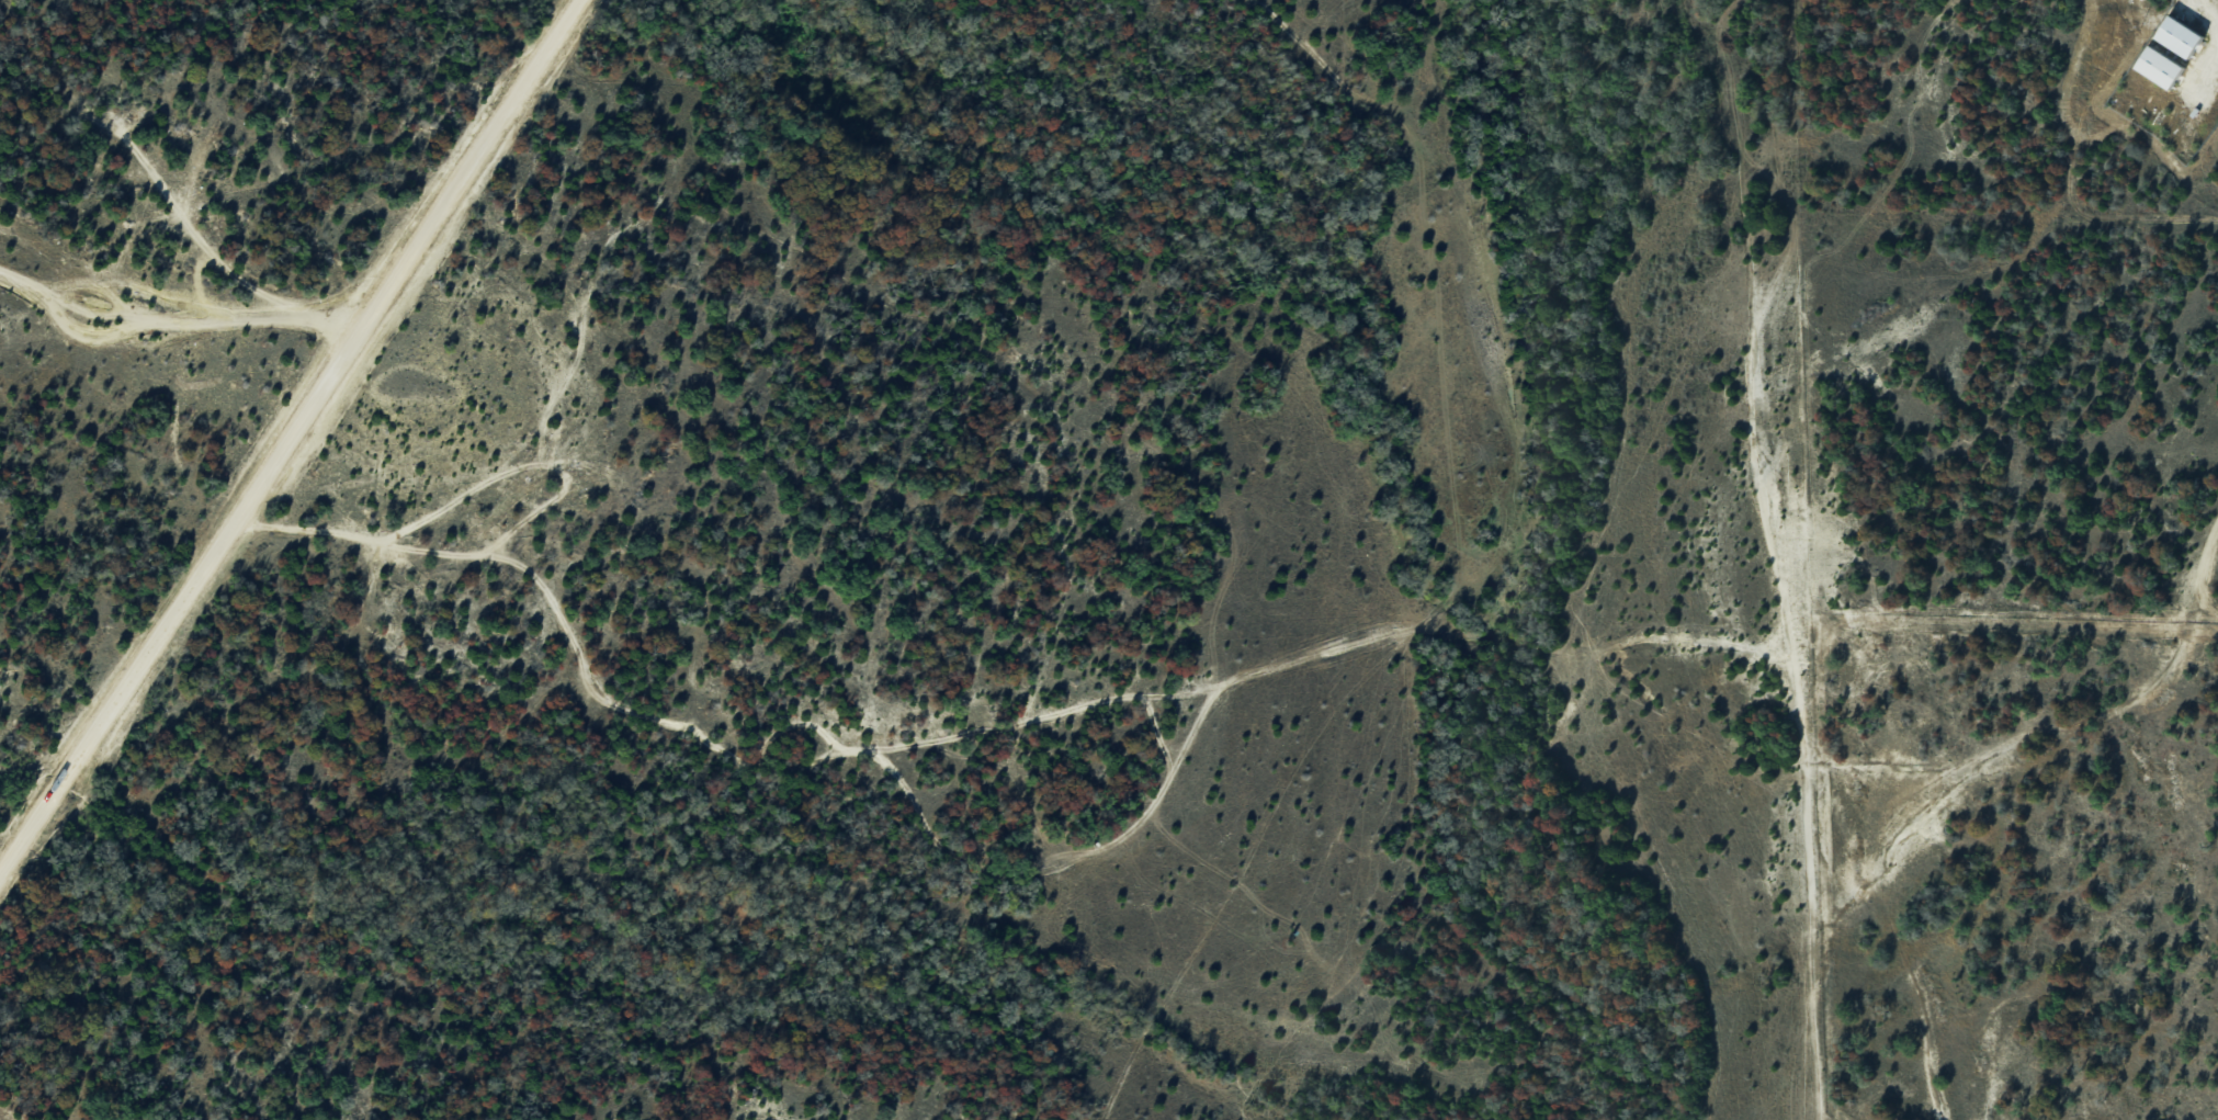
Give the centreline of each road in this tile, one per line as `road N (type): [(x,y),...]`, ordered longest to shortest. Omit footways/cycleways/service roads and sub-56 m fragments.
road 1 (residential): [(0,876),(582,0)]

